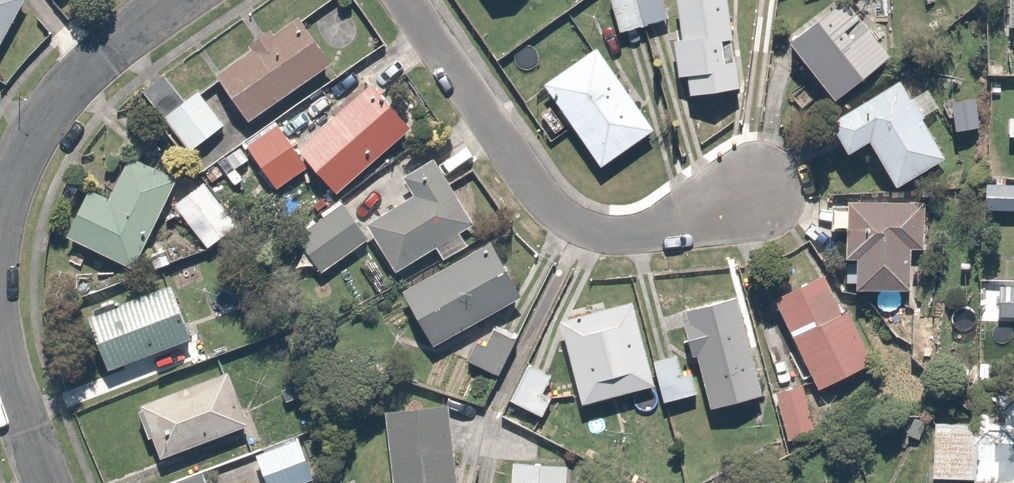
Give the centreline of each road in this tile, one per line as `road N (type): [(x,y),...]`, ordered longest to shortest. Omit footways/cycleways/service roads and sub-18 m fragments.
road 1 (residential): [(754,190),(653,229),(589,230),(530,183),(406,0)]
road 2 (residential): [(175,0),(89,67),(55,104),(13,174),(0,217)]
road 3 (residential): [(0,346),(47,482)]

